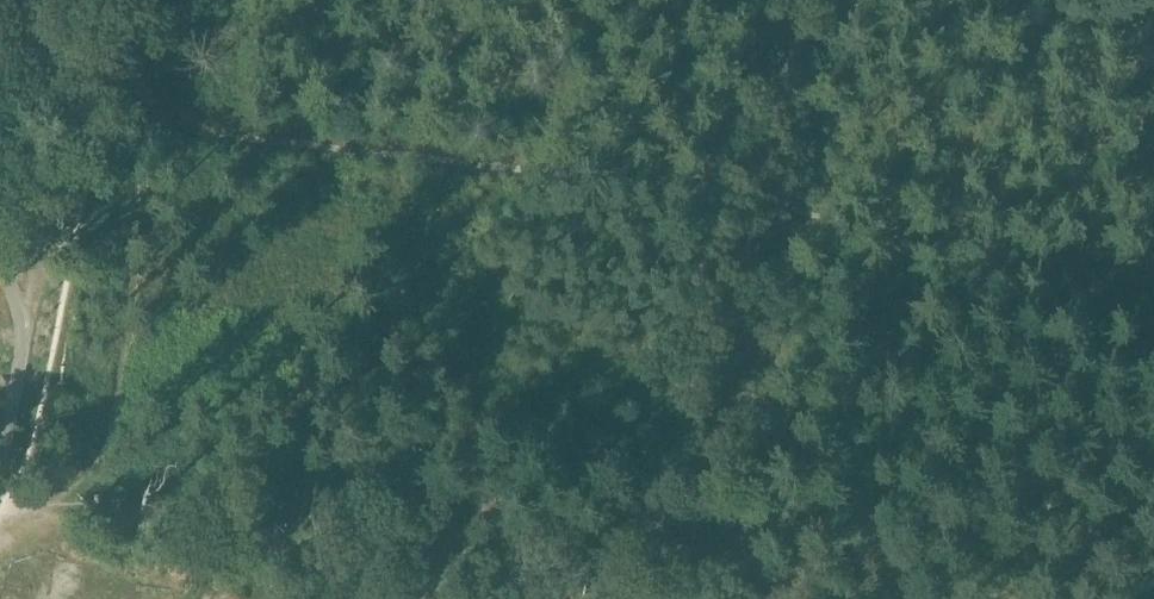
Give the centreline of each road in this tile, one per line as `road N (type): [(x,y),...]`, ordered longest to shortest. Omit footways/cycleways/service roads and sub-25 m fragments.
road 1 (track): [(0,496),(528,598)]
road 2 (track): [(0,473),(91,0)]

